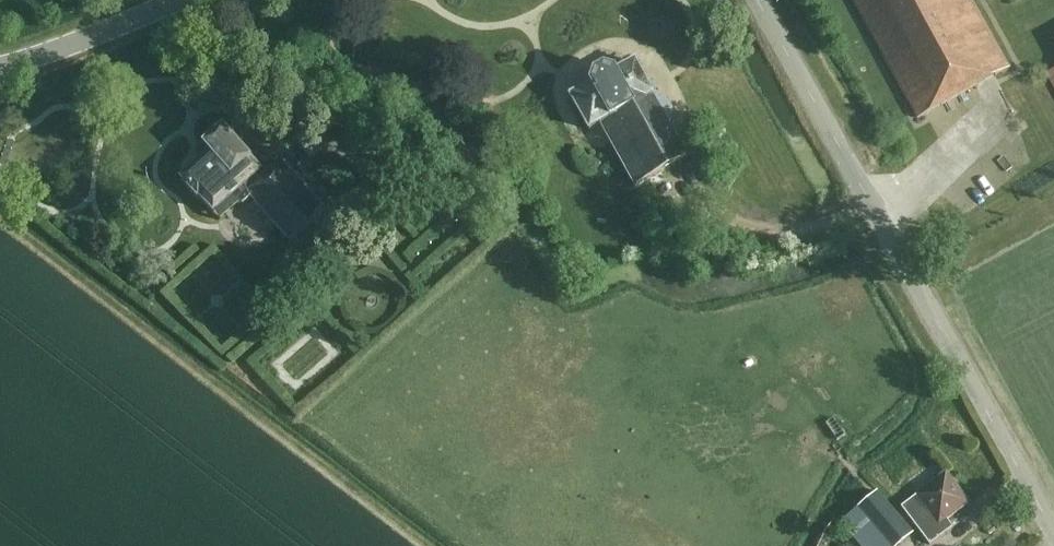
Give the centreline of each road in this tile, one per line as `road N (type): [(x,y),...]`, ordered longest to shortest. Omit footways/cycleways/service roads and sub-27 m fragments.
road 1 (tertiary): [(1053,532),(755,0)]
road 2 (tertiary): [(0,70),(178,0)]

